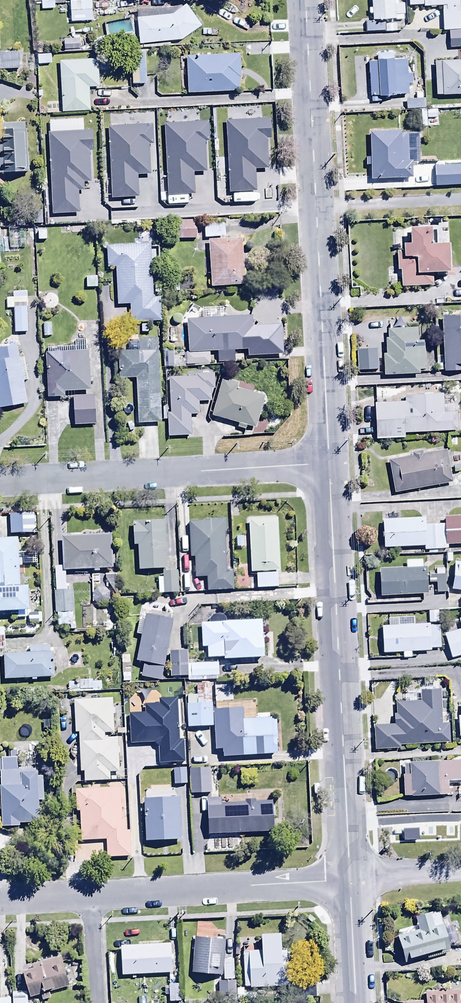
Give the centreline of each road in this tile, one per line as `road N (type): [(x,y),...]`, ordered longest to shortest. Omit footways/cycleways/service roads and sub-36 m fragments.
road 1 (tertiary): [(305,0),(328,463)]
road 2 (tertiary): [(328,463),(350,882)]
road 3 (residential): [(328,463),(0,481)]
road 4 (residential): [(350,882),(91,897)]
road 5 (tertiary): [(350,882),(356,1002)]

